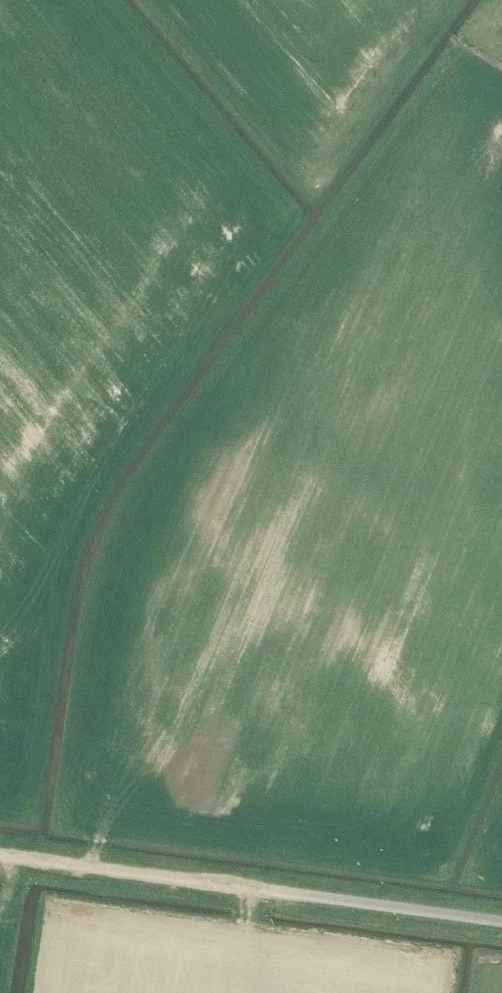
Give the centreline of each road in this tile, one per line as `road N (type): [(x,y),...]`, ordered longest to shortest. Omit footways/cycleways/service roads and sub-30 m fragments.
road 1 (unclassified): [(0,855),(501,922)]

